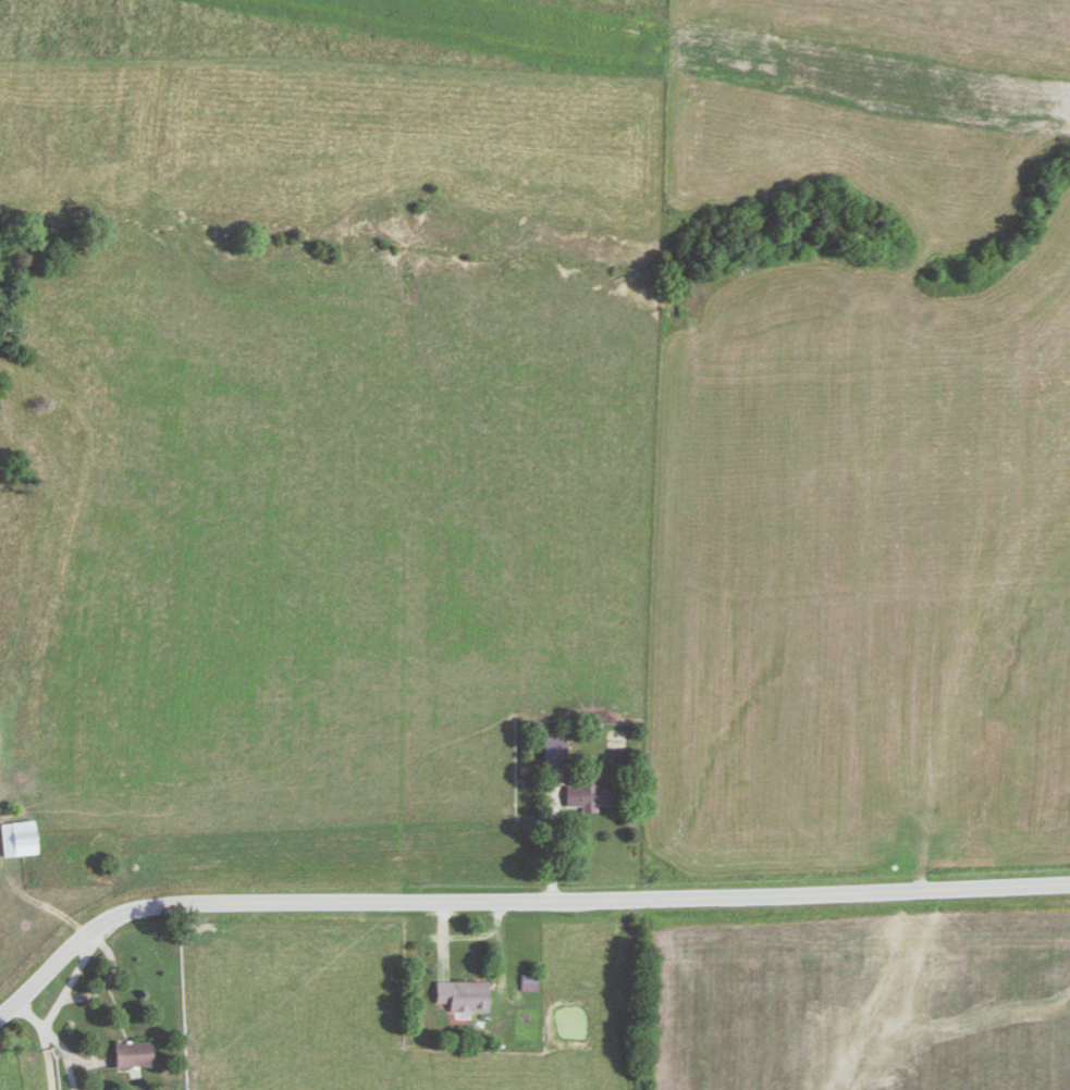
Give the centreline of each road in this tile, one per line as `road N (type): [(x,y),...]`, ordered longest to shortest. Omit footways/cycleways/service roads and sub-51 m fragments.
road 1 (tertiary): [(0,1017),(81,940),(137,906),(1069,884)]

